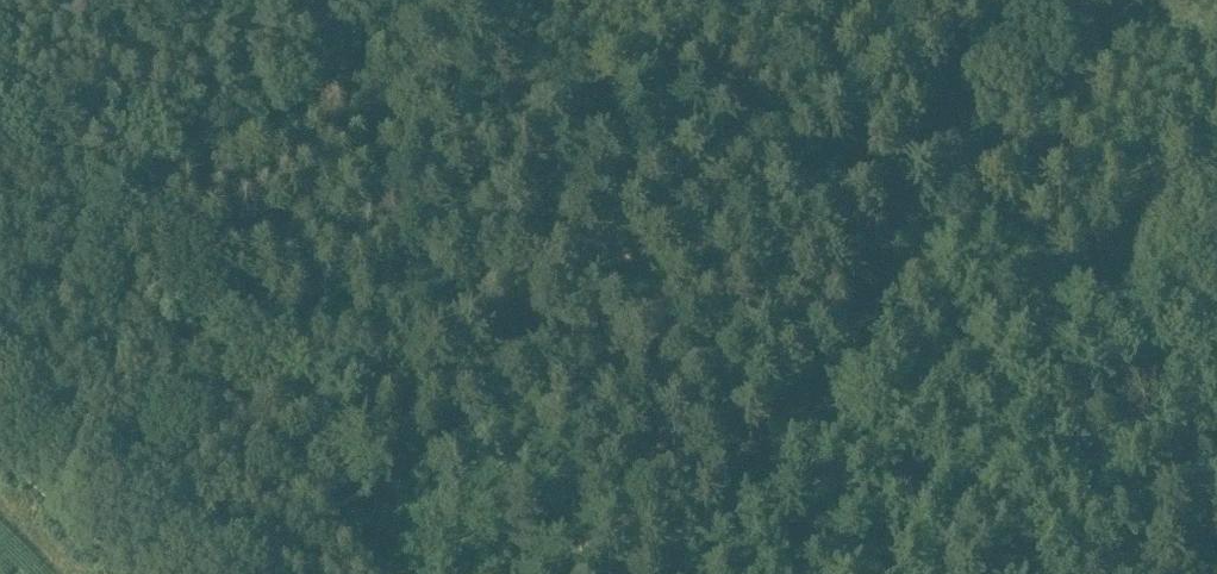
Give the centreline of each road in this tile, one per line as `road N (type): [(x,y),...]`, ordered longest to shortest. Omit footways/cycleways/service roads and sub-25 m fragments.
road 1 (track): [(540,109),(967,250),(1184,376),(1216,404)]

